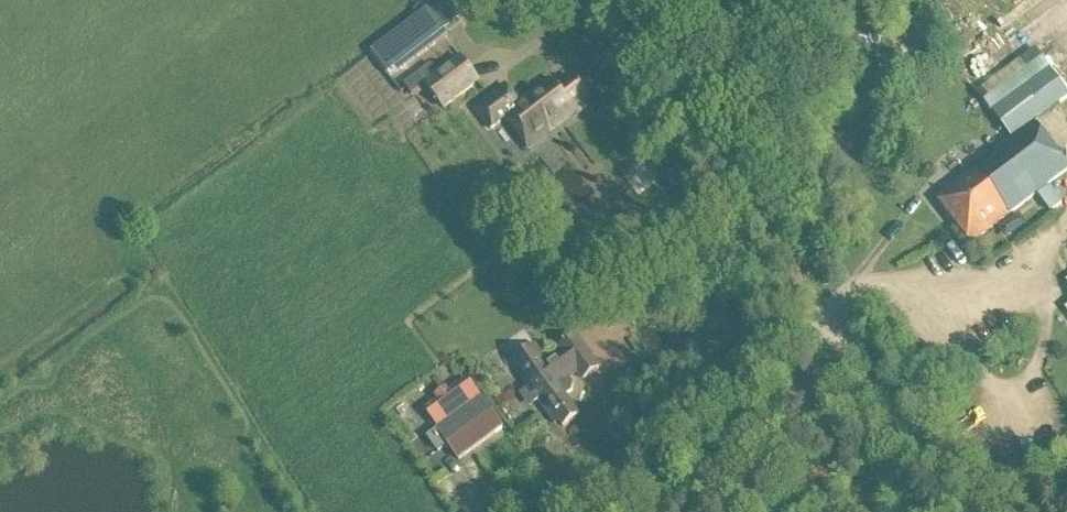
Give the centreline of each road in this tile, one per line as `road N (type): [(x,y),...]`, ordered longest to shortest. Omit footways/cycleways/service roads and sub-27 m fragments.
road 1 (unclassified): [(944,511),(816,317),(559,511)]

